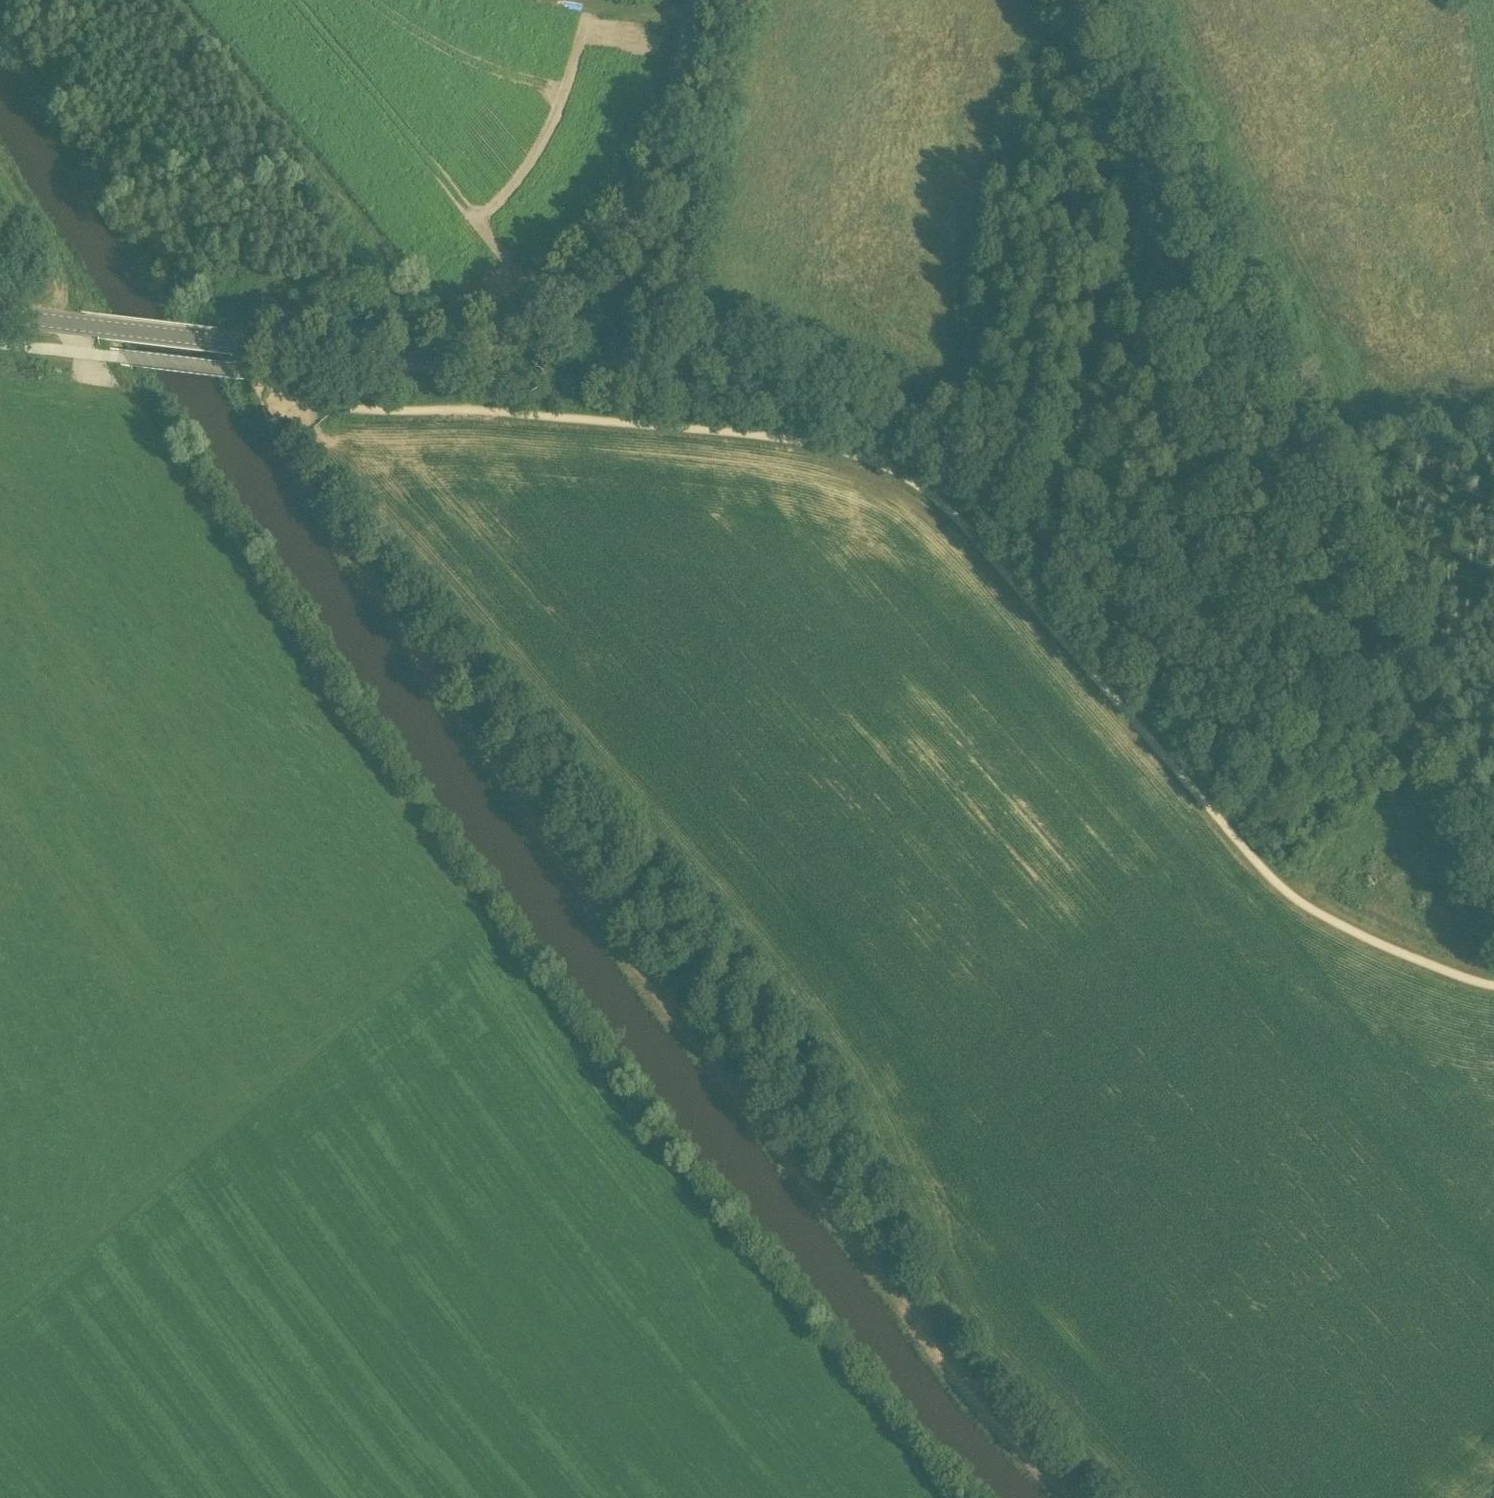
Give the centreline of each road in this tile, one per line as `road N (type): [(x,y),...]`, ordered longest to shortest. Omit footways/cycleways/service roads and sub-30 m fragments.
road 1 (track): [(256,381),(303,405),(775,436),(887,468),(932,496),(1277,883),(1384,946),(1493,986)]
road 2 (tertiary): [(227,342),(372,358),(435,356),(505,334),(553,300),(598,259),(643,190),(700,0)]
road 3 (tertiary): [(227,342),(92,326)]

